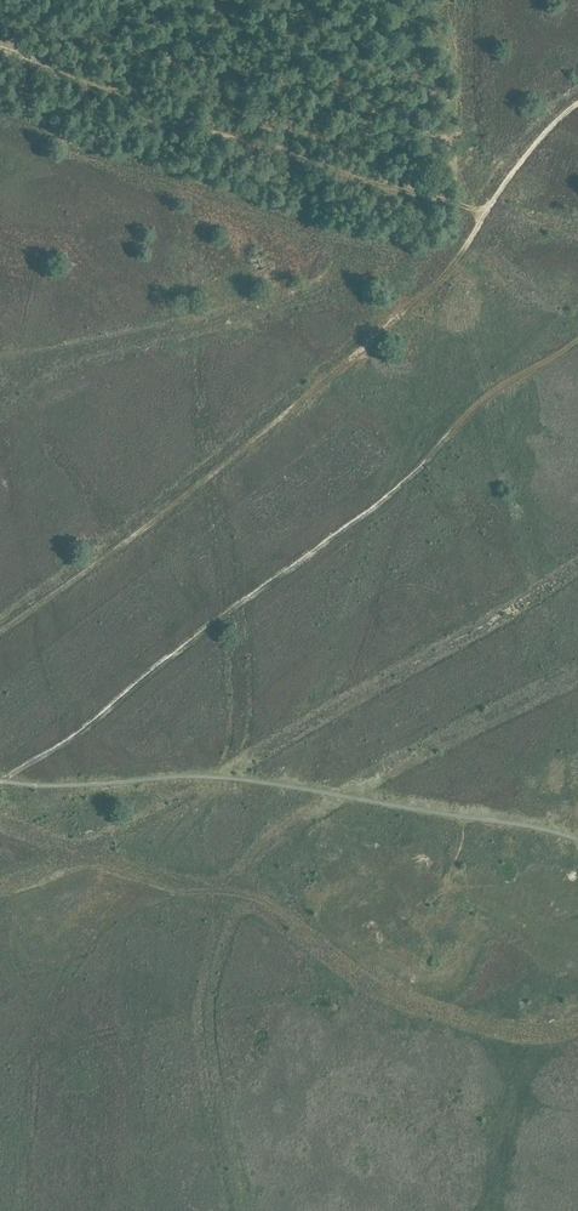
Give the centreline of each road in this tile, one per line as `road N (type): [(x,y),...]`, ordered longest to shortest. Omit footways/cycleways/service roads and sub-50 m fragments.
road 1 (track): [(577,104),(544,135),(457,260),(411,306),(199,485),(0,633)]
road 2 (track): [(0,49),(340,173),(486,215)]

